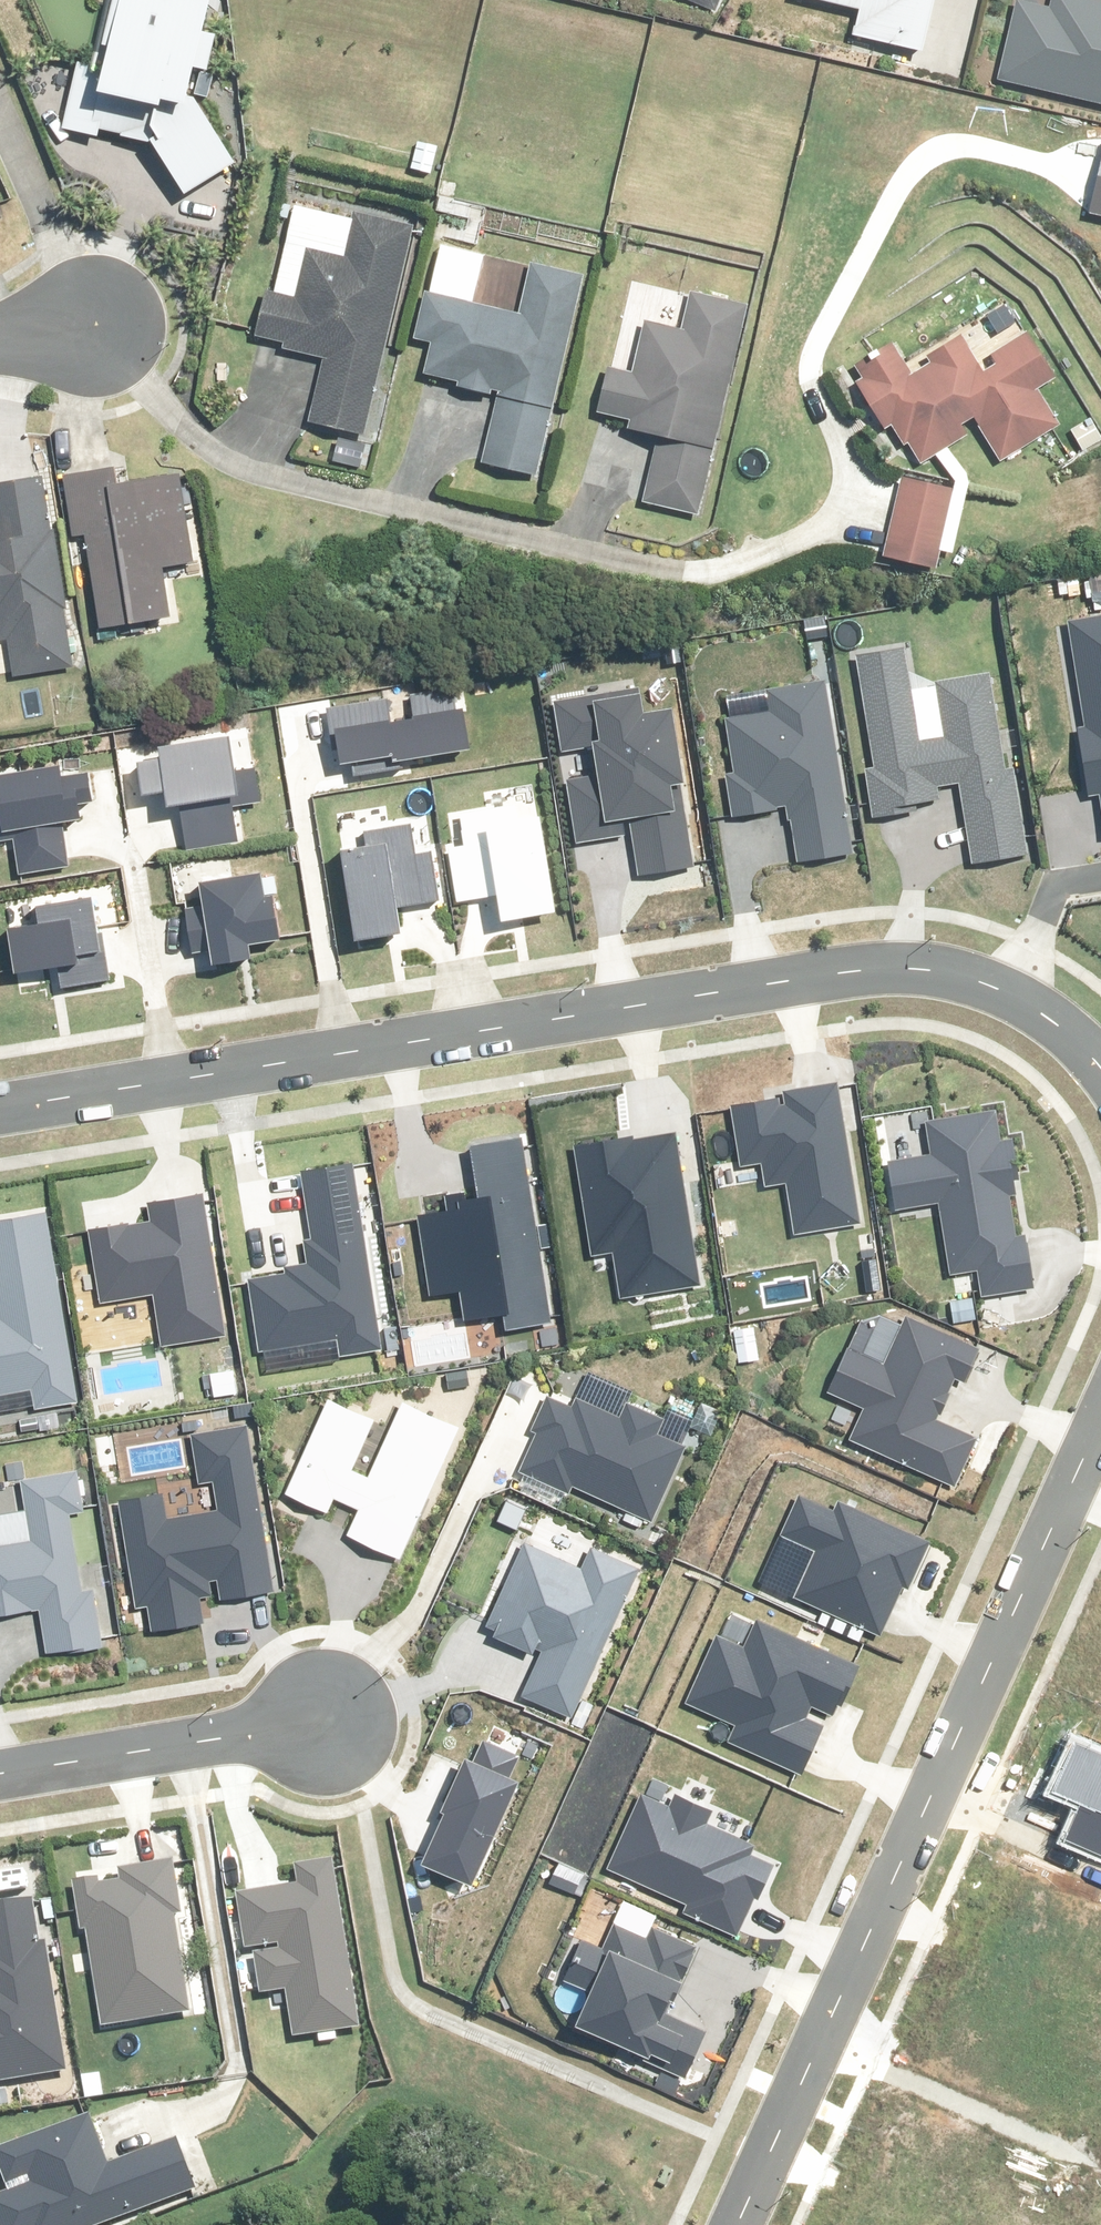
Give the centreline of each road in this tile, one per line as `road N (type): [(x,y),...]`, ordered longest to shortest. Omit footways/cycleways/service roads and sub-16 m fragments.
road 1 (residential): [(1100,1055),(1072,1023),(1012,987),(970,973),(917,970),(0,1113)]
road 2 (residential): [(730,2224),(1100,1411)]
road 3 (residential): [(0,1775),(338,1719)]

